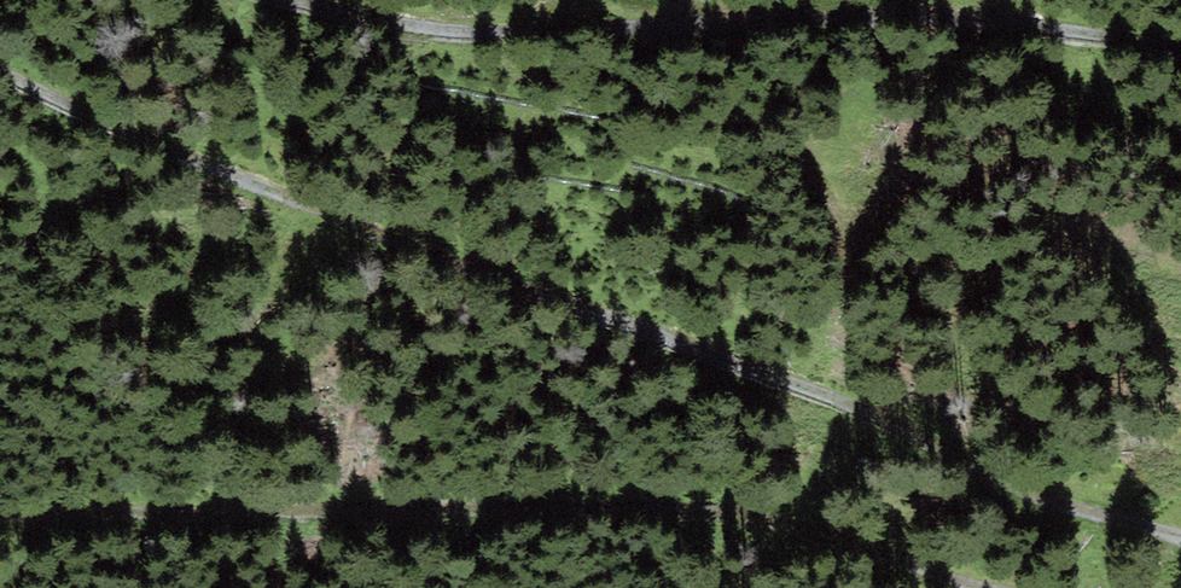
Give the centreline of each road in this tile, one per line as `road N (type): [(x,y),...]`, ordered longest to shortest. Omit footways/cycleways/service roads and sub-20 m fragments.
road 1 (track): [(1180,539),(1083,509),(292,201),(0,65)]
road 2 (track): [(0,517),(594,511),(757,526),(973,587)]
road 3 (track): [(254,0),(463,37),(850,25),(1180,51)]

